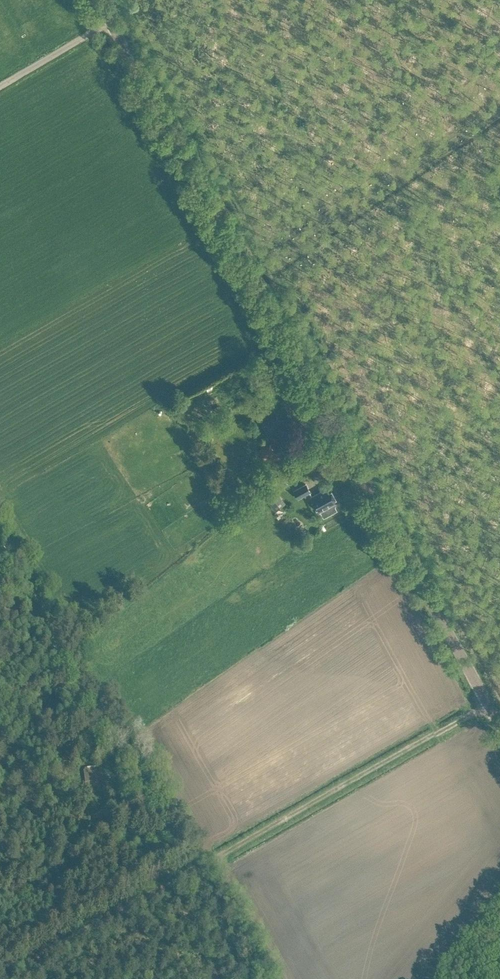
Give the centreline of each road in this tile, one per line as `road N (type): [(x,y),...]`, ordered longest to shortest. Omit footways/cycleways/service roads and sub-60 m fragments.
road 1 (tertiary): [(499,740),(94,0)]
road 2 (track): [(482,708),(160,887)]
road 3 (track): [(106,22),(0,83)]

